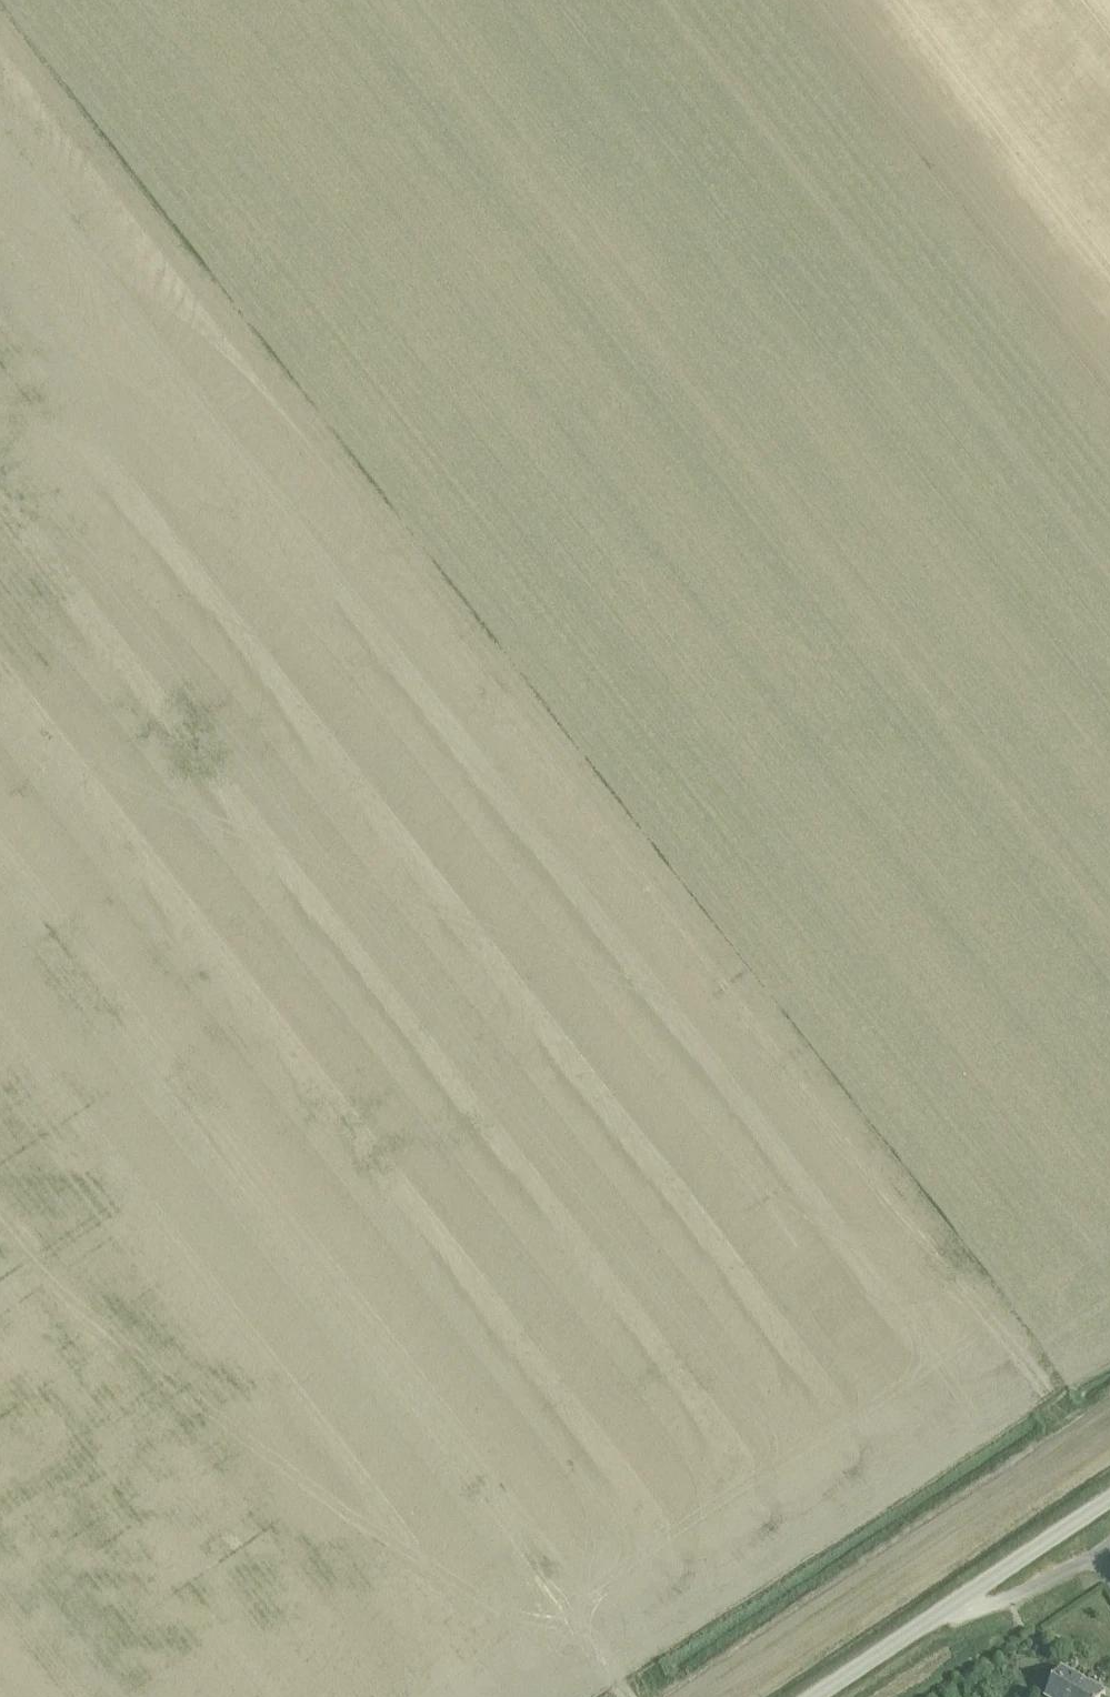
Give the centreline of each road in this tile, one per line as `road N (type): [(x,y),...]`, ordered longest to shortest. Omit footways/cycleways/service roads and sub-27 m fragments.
road 1 (tertiary): [(812,1696),(1109,1501)]

